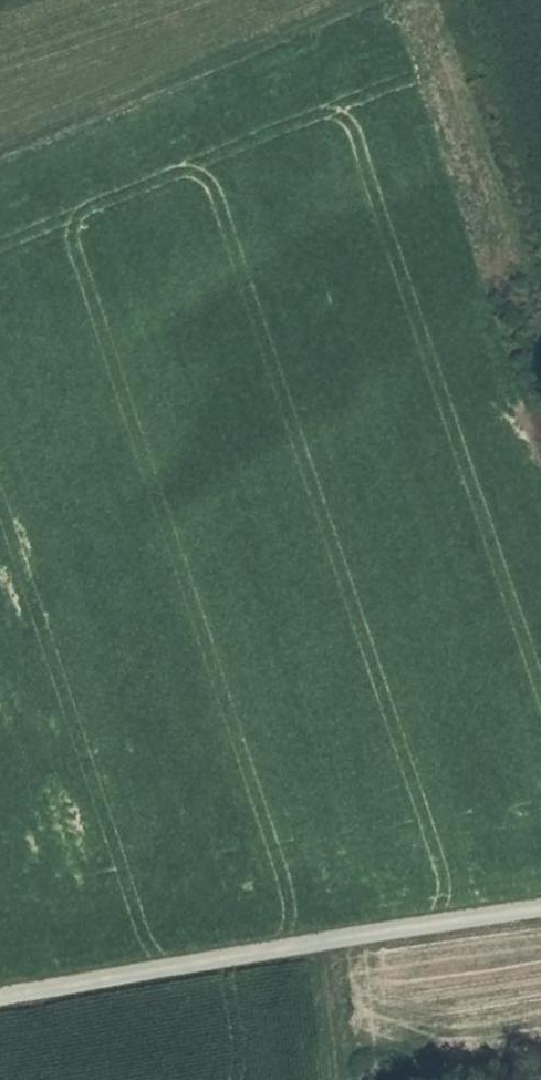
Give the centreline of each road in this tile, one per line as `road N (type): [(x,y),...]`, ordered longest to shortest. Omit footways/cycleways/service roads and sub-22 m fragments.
road 1 (track): [(0,1003),(540,912)]

